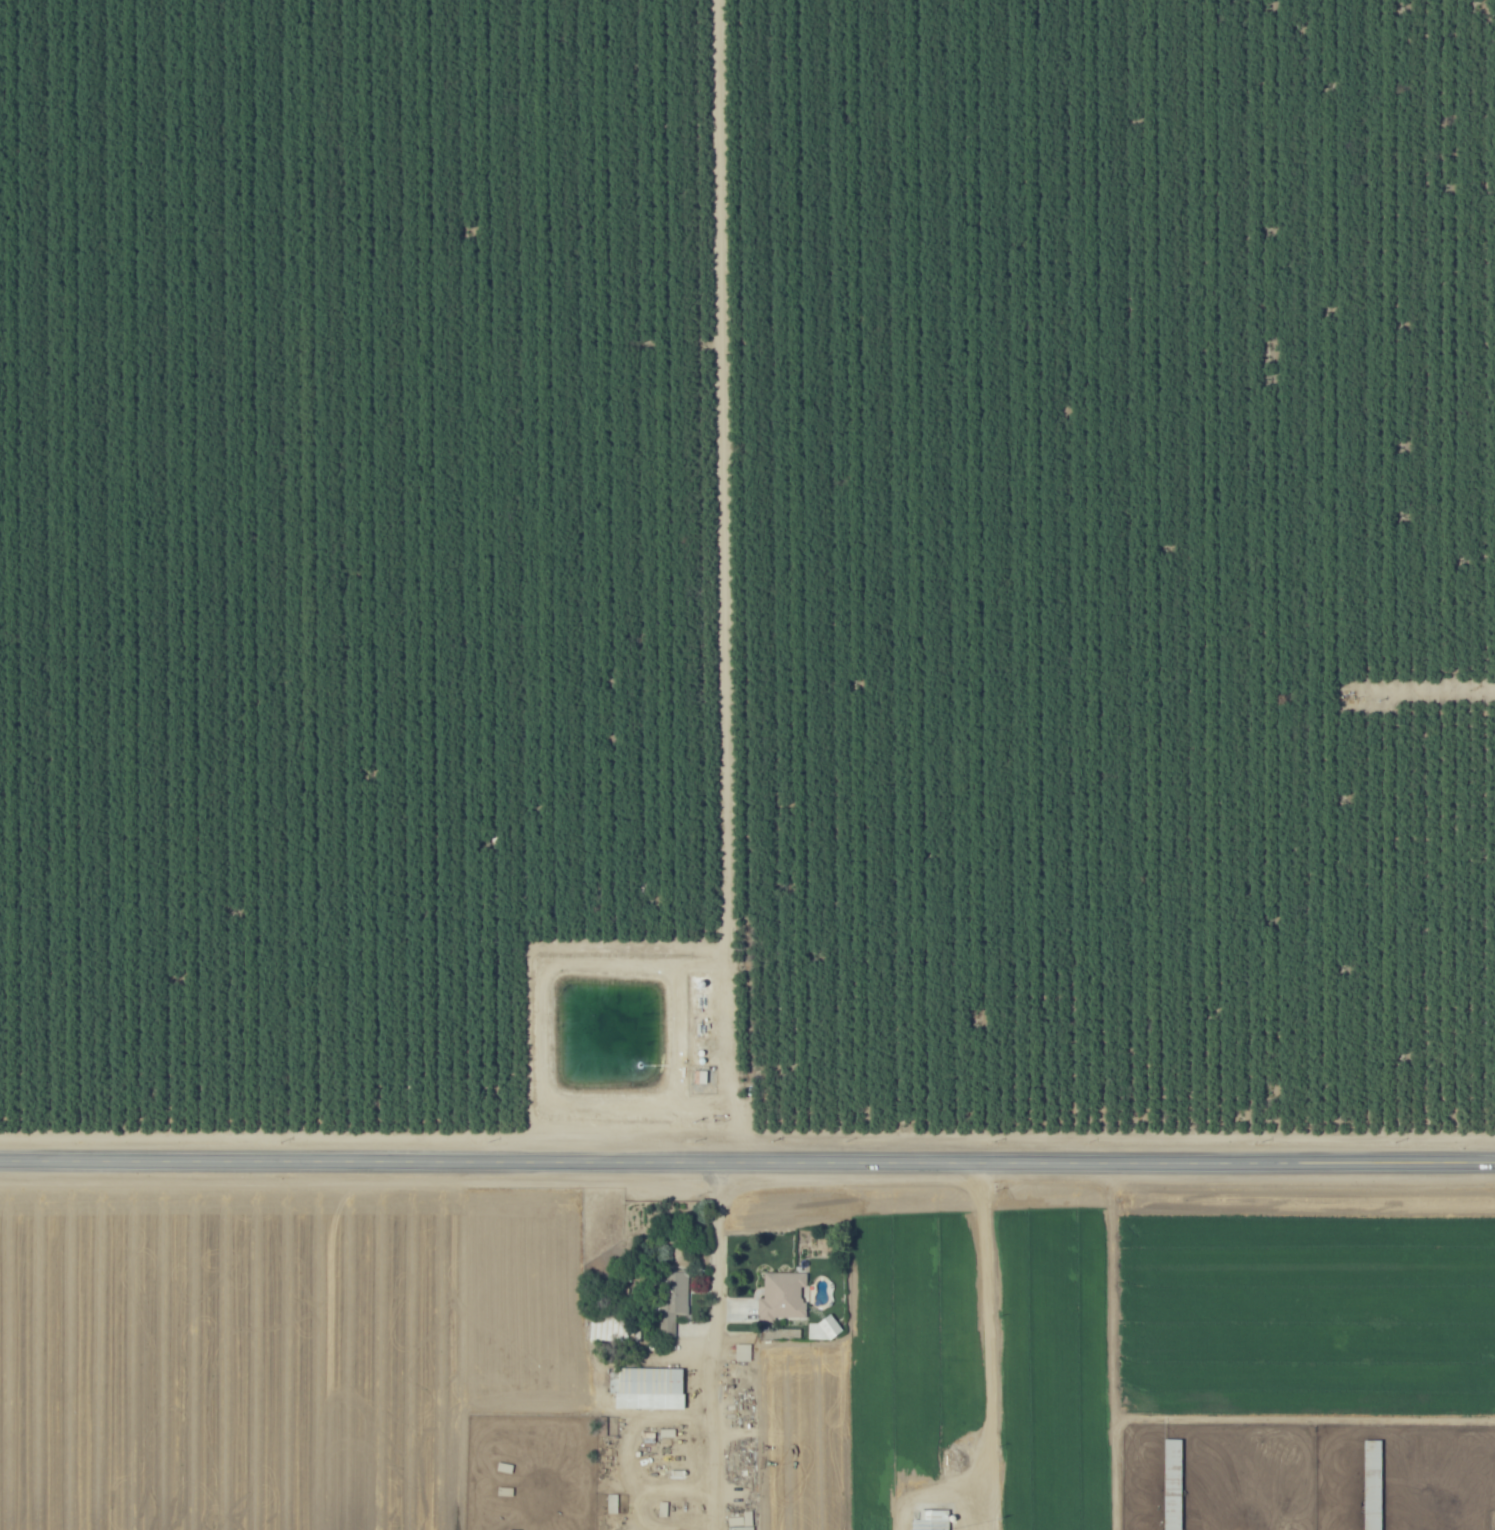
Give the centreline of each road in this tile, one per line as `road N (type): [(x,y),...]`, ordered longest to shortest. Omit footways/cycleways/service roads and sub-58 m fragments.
road 1 (tertiary): [(0,1157),(1494,1162)]

